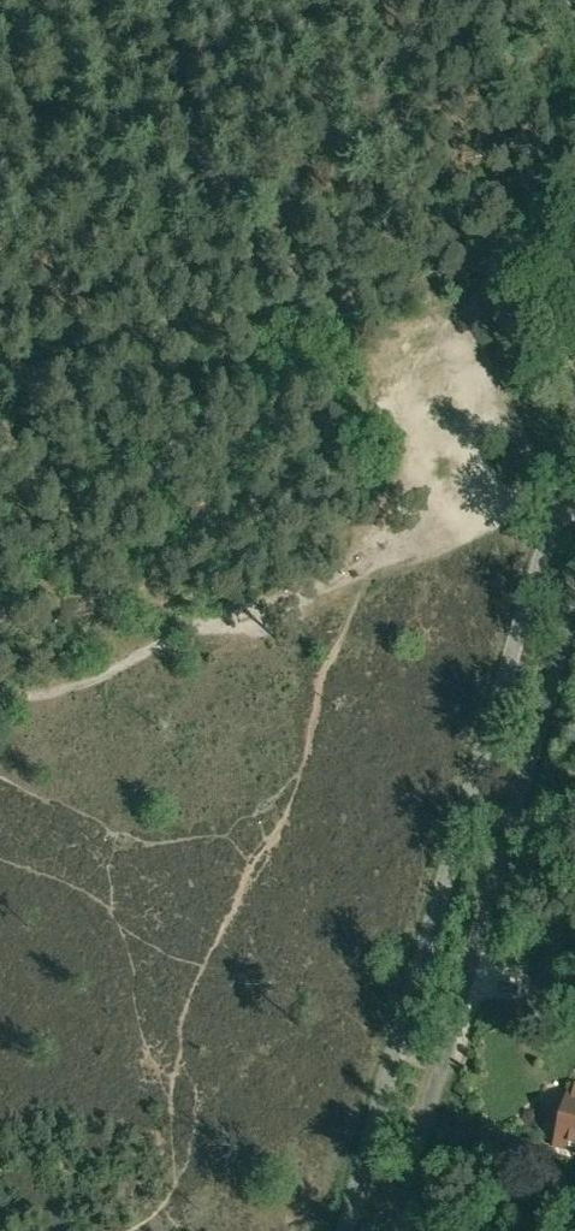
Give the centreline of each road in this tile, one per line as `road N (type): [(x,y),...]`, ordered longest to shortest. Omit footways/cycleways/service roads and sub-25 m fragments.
road 1 (unclassified): [(574,454),(397,1055)]
road 2 (unclassified): [(440,1068),(574,611)]
road 3 (track): [(574,515),(466,501),(404,422),(399,365)]
road 4 (unclassified): [(397,1055),(343,1230)]
road 5 (unclassified): [(389,1230),(440,1068)]

